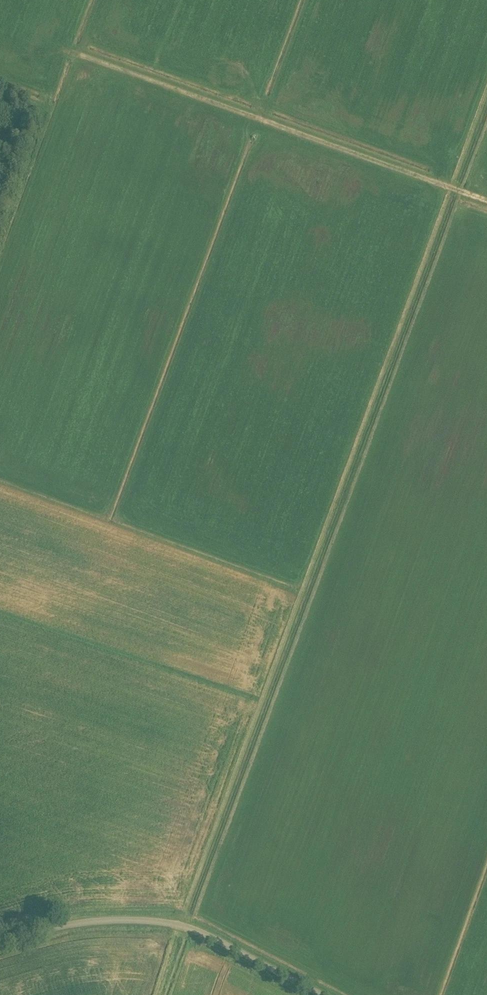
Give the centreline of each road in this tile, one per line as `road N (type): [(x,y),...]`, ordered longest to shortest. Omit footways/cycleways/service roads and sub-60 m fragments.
road 1 (unclassified): [(320,994),(166,922),(89,921),(0,944)]

